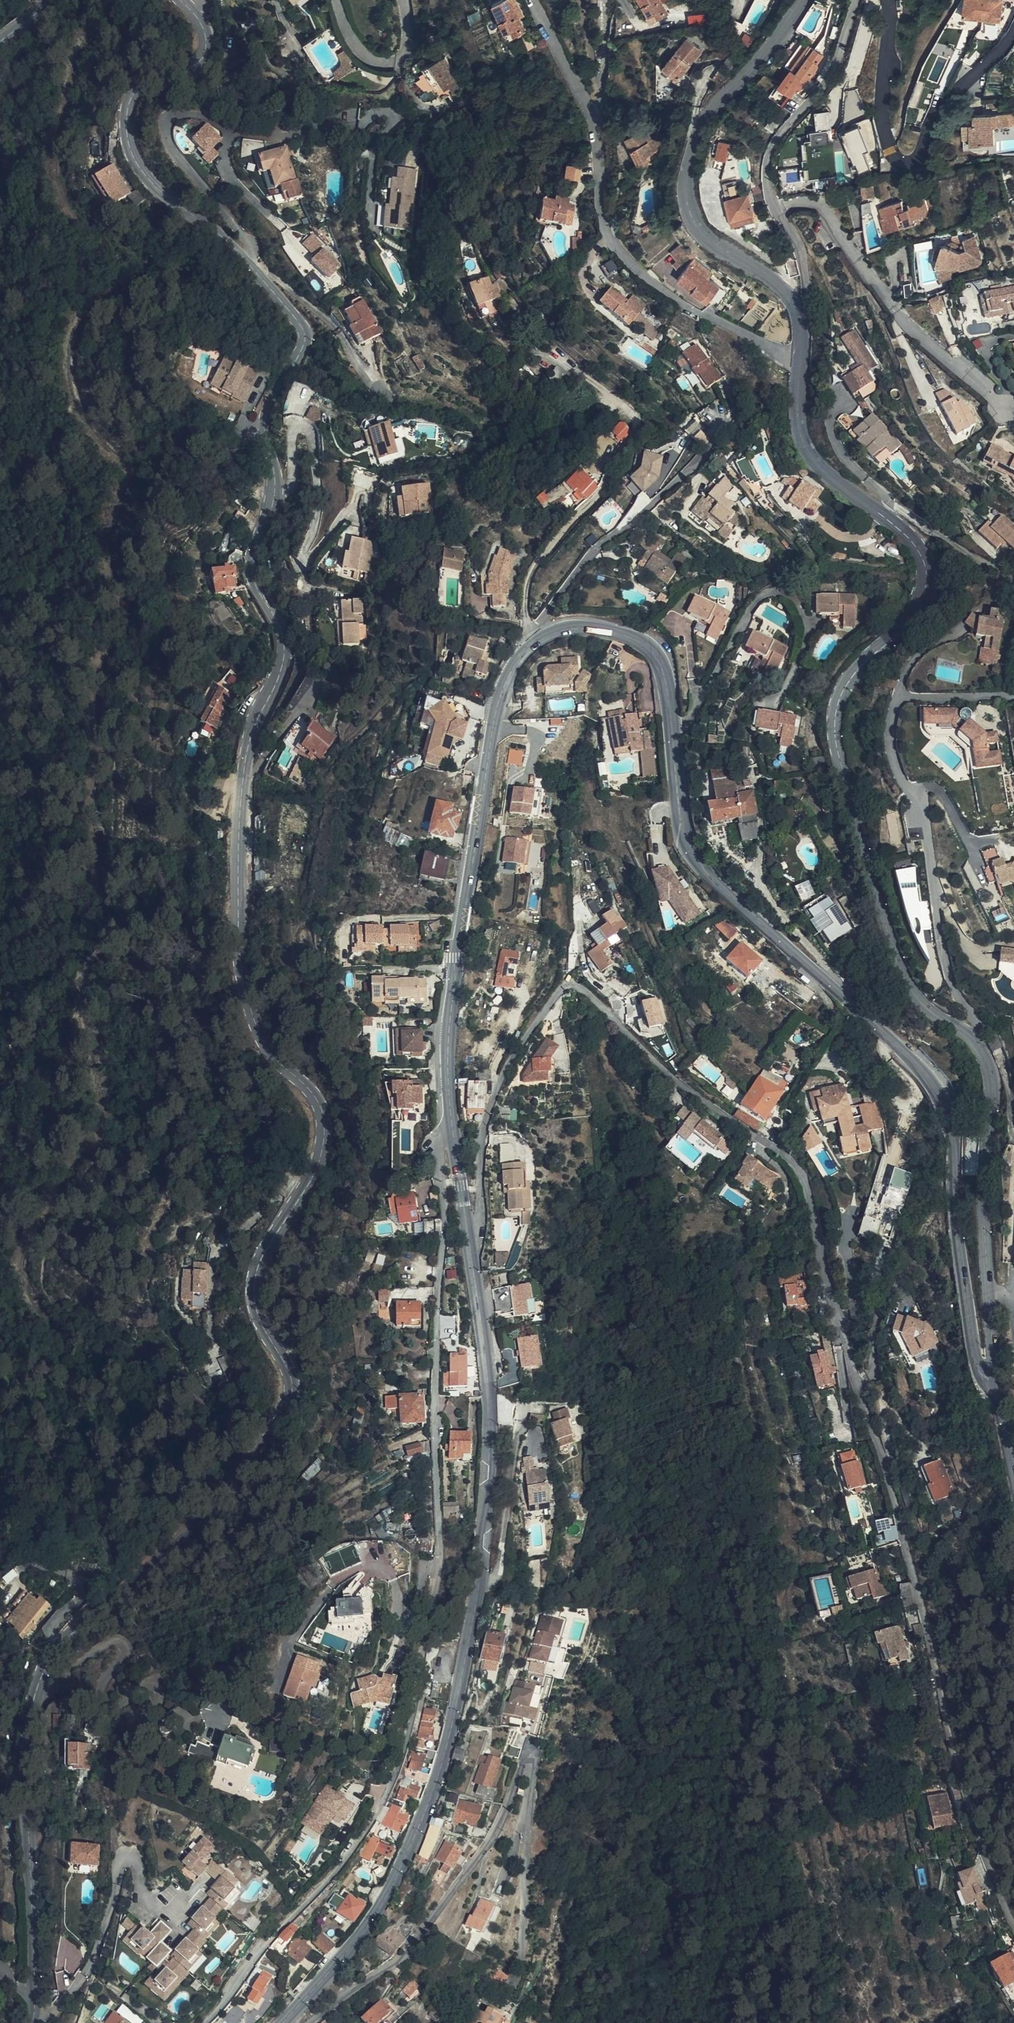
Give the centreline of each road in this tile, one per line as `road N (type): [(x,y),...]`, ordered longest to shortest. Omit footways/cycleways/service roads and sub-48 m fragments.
road 1 (tertiary): [(33,2022),(29,1715),(69,1627),(212,1503),(289,1412),(293,1383),(258,1313),(257,1272),(312,1180),(325,1134),(319,1099),(271,1049),(250,1006),(239,891),(247,752),(286,648),(254,570),(276,497),(267,416),(306,334),(245,259),(157,187),(132,151),(133,95),(154,77),(196,64),(207,49),(203,25),(182,0)]
road 2 (tertiary): [(469,1242),(449,1052),(499,703),(519,659),(555,630),(633,636),(663,666),(684,837),(696,861),(941,1095),(954,1138),(956,1223),(977,1366),(996,1386)]
road 3 (residential): [(469,1242),(480,1214),(482,1132),(498,1083),(564,985),(584,989),(659,1066),(794,1163),(900,1506),(967,1799),(1013,1914)]
road 4 (tertiary): [(283,2022),(381,1903),(449,1739),(481,1580),(490,1468),(489,1379),(469,1242)]
road 5 (tertiary): [(799,360),(798,404),(811,455),(908,535),(928,570),(914,618),(850,680),(835,731),(901,971),(927,1009),(978,1044)]
road 6 (residential): [(535,0),(594,110),(603,220),(616,246),(696,311),(799,360)]
road 7 (residential): [(978,1044),(980,1027),(953,987),(939,940),(920,803),(900,778),(890,733),(899,699),(1013,697)]
road 8 (tertiary): [(802,0),(706,120),(687,175),(697,222),(797,303)]
road 9 (tertiary): [(978,1044),(993,1093),(984,1190),(996,1386)]
road 10 (residential): [(888,0),(886,131),(907,165),(918,161),(935,118),(1013,34)]
road 11 (residential): [(779,207),(809,200),(828,210),(906,322),(1011,408)]
road 12 (residential): [(779,207),(771,188),(774,146),(831,78),(858,0)]
road 13 (residential): [(339,0),(357,43),(392,62),(410,49),(405,0)]

